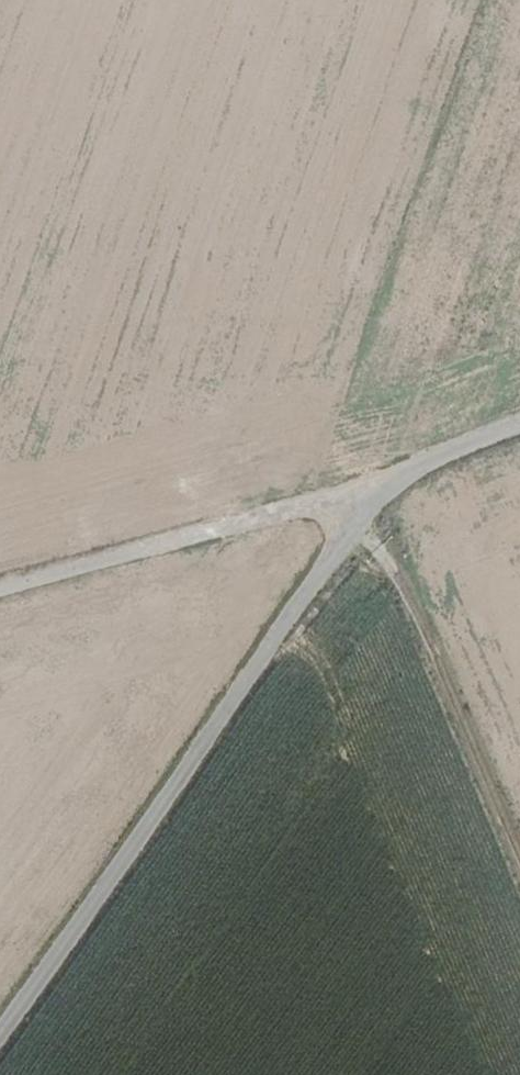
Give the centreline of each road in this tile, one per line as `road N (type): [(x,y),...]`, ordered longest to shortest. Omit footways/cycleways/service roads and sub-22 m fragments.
road 1 (unclassified): [(375,495),(0,1033)]
road 2 (unclassified): [(0,589),(334,498),(375,495)]
road 3 (track): [(519,861),(395,569),(378,543),(351,525)]
road 4 (unclassified): [(519,424),(420,466),(375,495)]

